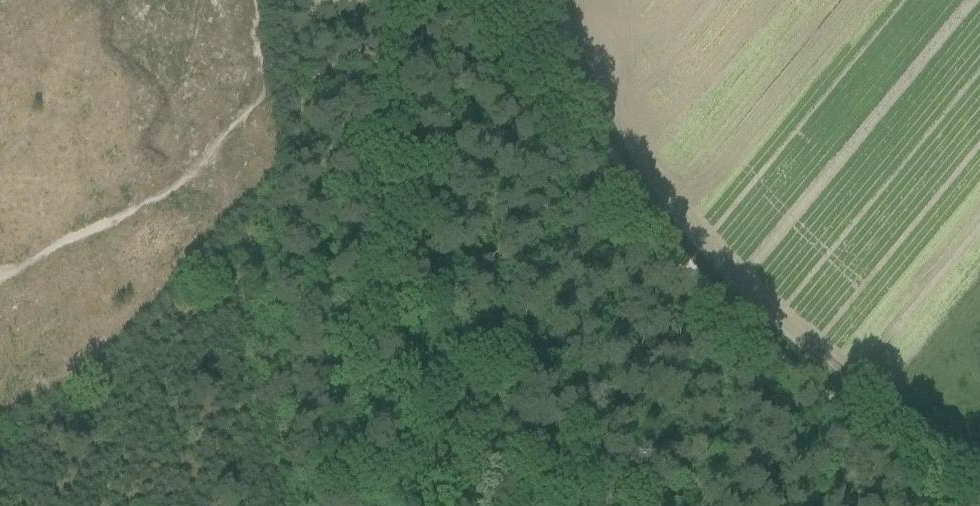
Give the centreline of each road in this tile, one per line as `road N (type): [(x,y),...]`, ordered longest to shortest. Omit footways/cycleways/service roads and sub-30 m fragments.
road 1 (track): [(558,0),(568,54),(600,137),(659,229),(735,315),(840,412),(967,505)]

